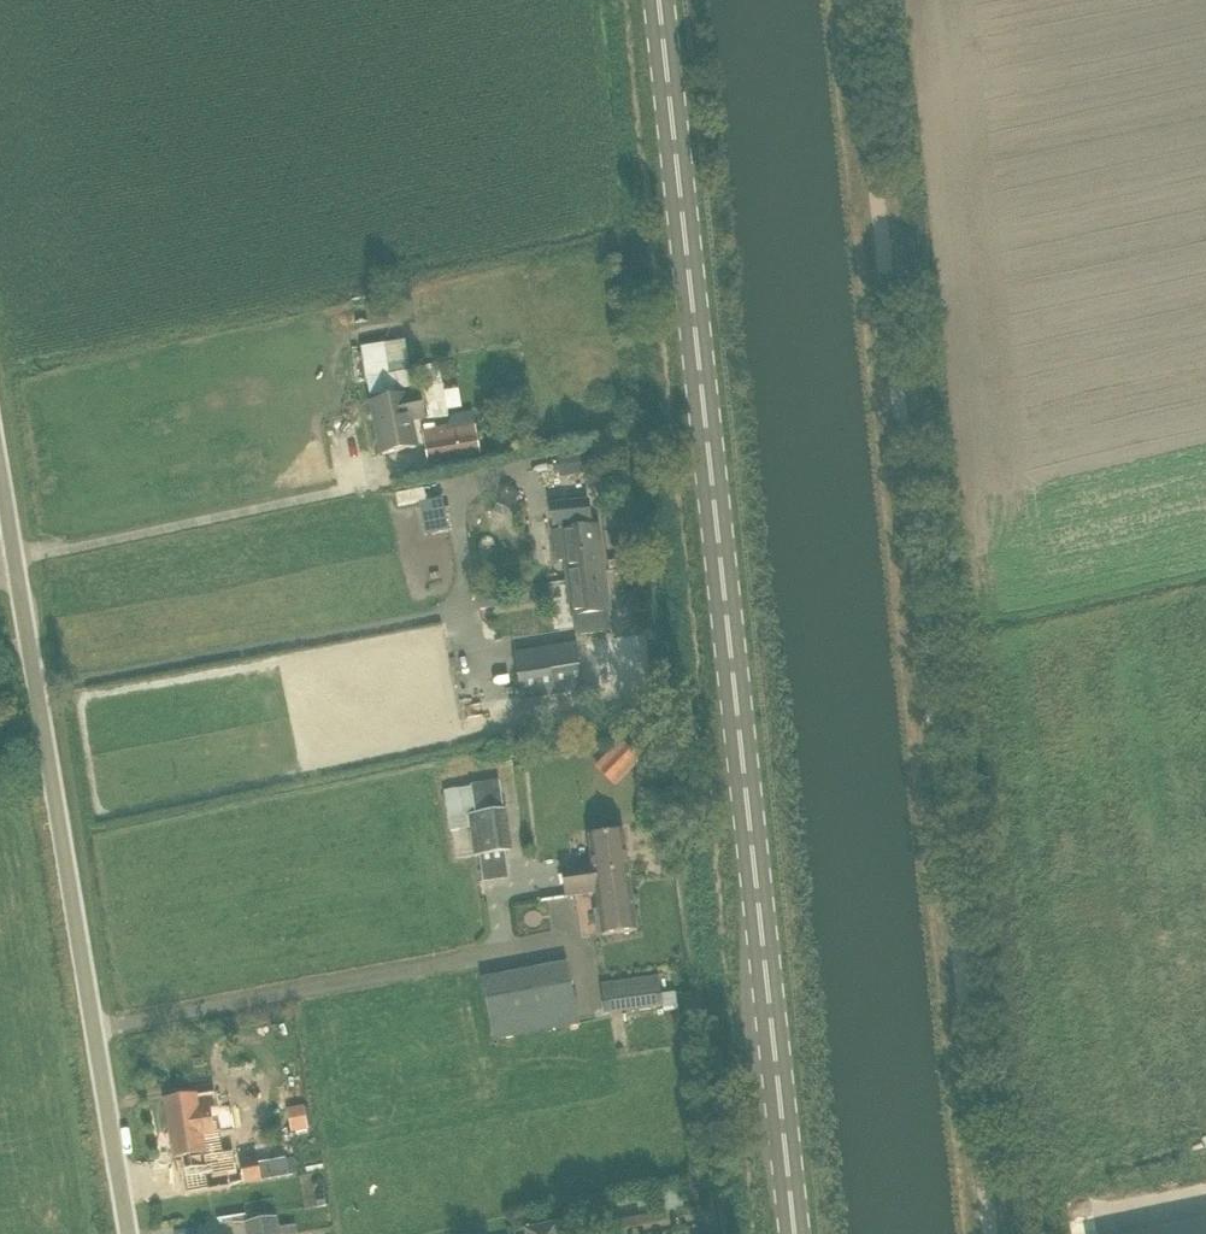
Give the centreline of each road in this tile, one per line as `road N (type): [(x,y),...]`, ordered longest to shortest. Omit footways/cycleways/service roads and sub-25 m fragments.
road 1 (primary): [(795,1233),(659,0)]
road 2 (track): [(993,1233),(859,0)]
road 3 (unclassified): [(130,1233),(0,471)]

